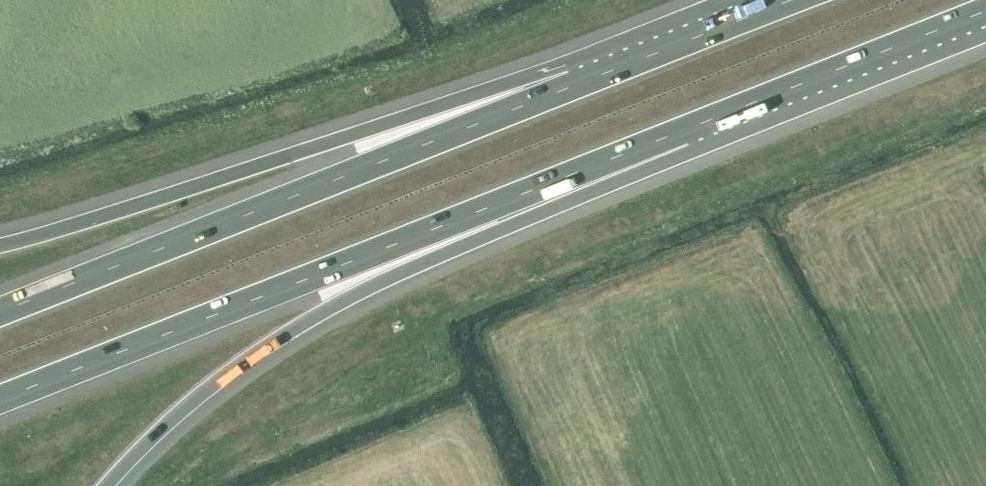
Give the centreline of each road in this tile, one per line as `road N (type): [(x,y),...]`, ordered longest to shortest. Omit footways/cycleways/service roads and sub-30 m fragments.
road 1 (motorway): [(0,398),(683,131)]
road 2 (motorway): [(107,485),(180,412),(259,352),(683,131)]
road 3 (motorway): [(574,86),(0,310)]
road 4 (motorway): [(574,86),(353,136),(0,245)]
road 5 (motorway): [(683,131),(985,11)]
road 6 (motorway): [(792,0),(574,86)]

